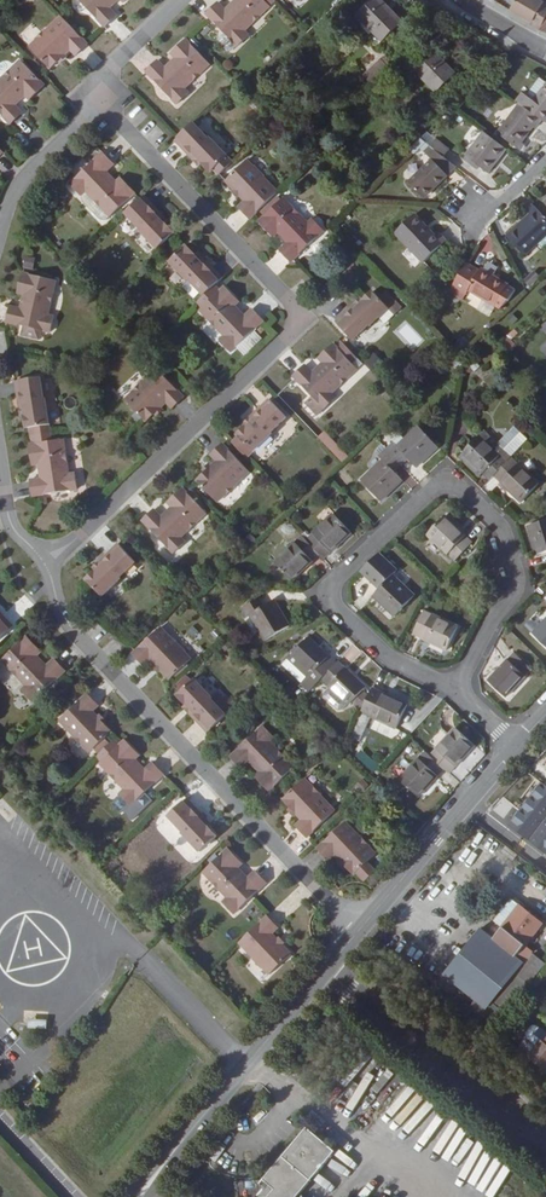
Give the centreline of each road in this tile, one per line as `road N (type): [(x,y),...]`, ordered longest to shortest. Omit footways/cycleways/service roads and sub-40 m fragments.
road 1 (residential): [(101,103),(306,321),(49,569)]
road 2 (residential): [(457,691),(392,661),(332,605),(335,574),(448,473),(504,527),(519,591),(494,616)]
road 3 (residential): [(49,569),(72,630),(357,932)]
road 4 (tertiary): [(357,932),(514,747)]
road 5 (tertiary): [(174,1150),(320,977)]
road 6 (residential): [(320,977),(462,1089),(480,1091)]
road 7 (residential): [(480,1091),(474,1076),(329,966)]
road 8 (residential): [(101,103),(21,183),(0,236)]
road 9 (residential): [(183,0),(111,69),(101,103)]

